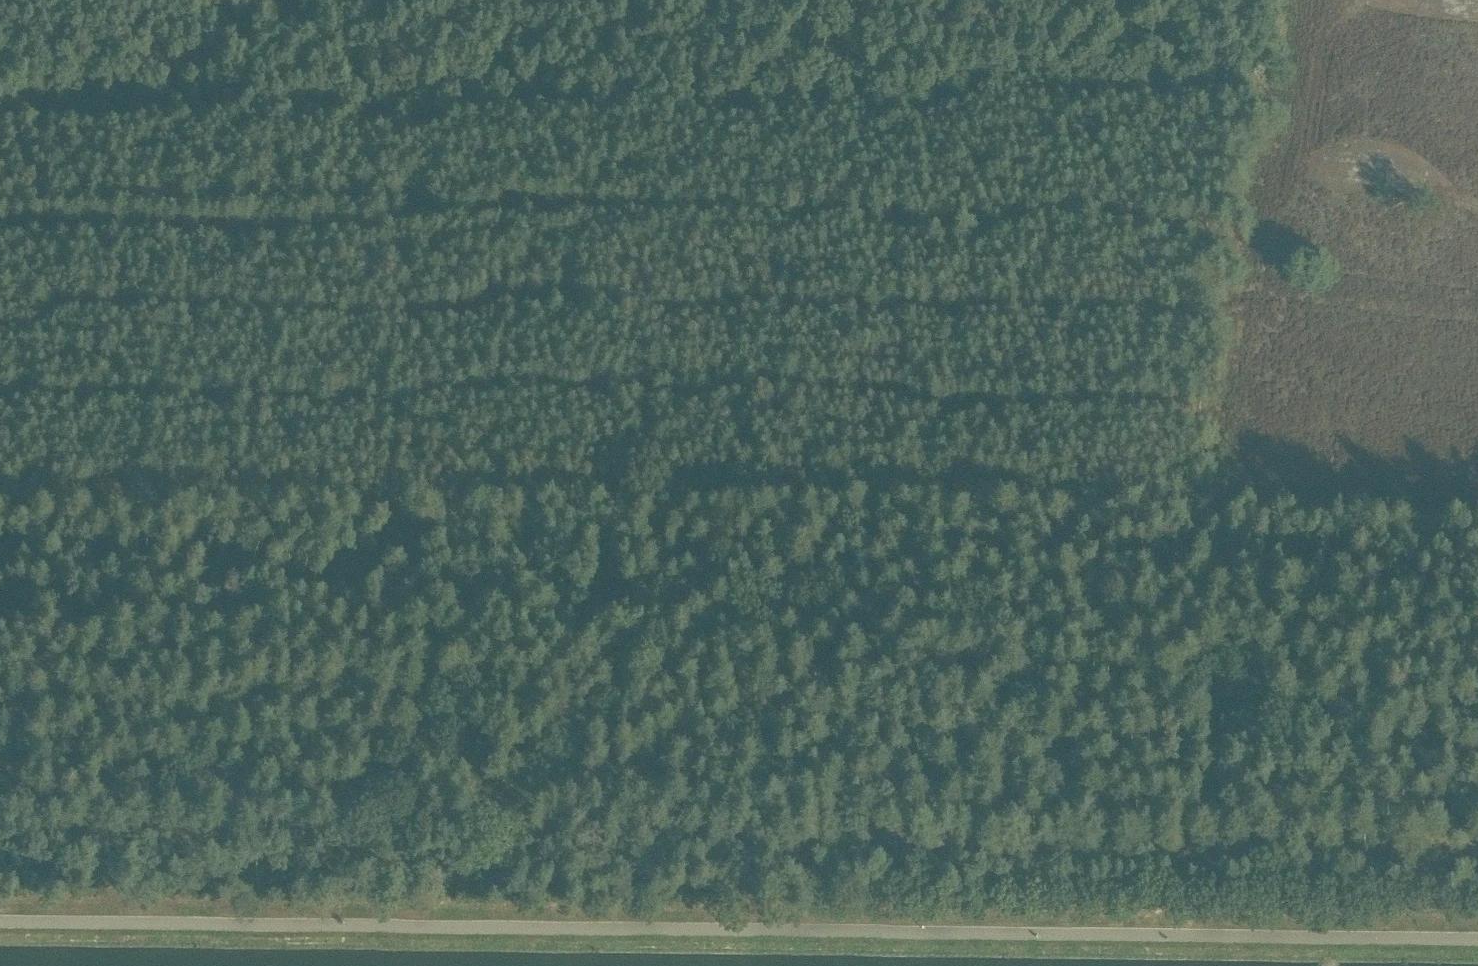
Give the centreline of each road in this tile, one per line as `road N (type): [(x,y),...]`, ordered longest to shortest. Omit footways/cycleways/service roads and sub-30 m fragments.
road 1 (track): [(1477,521),(958,503),(498,521),(0,521)]

